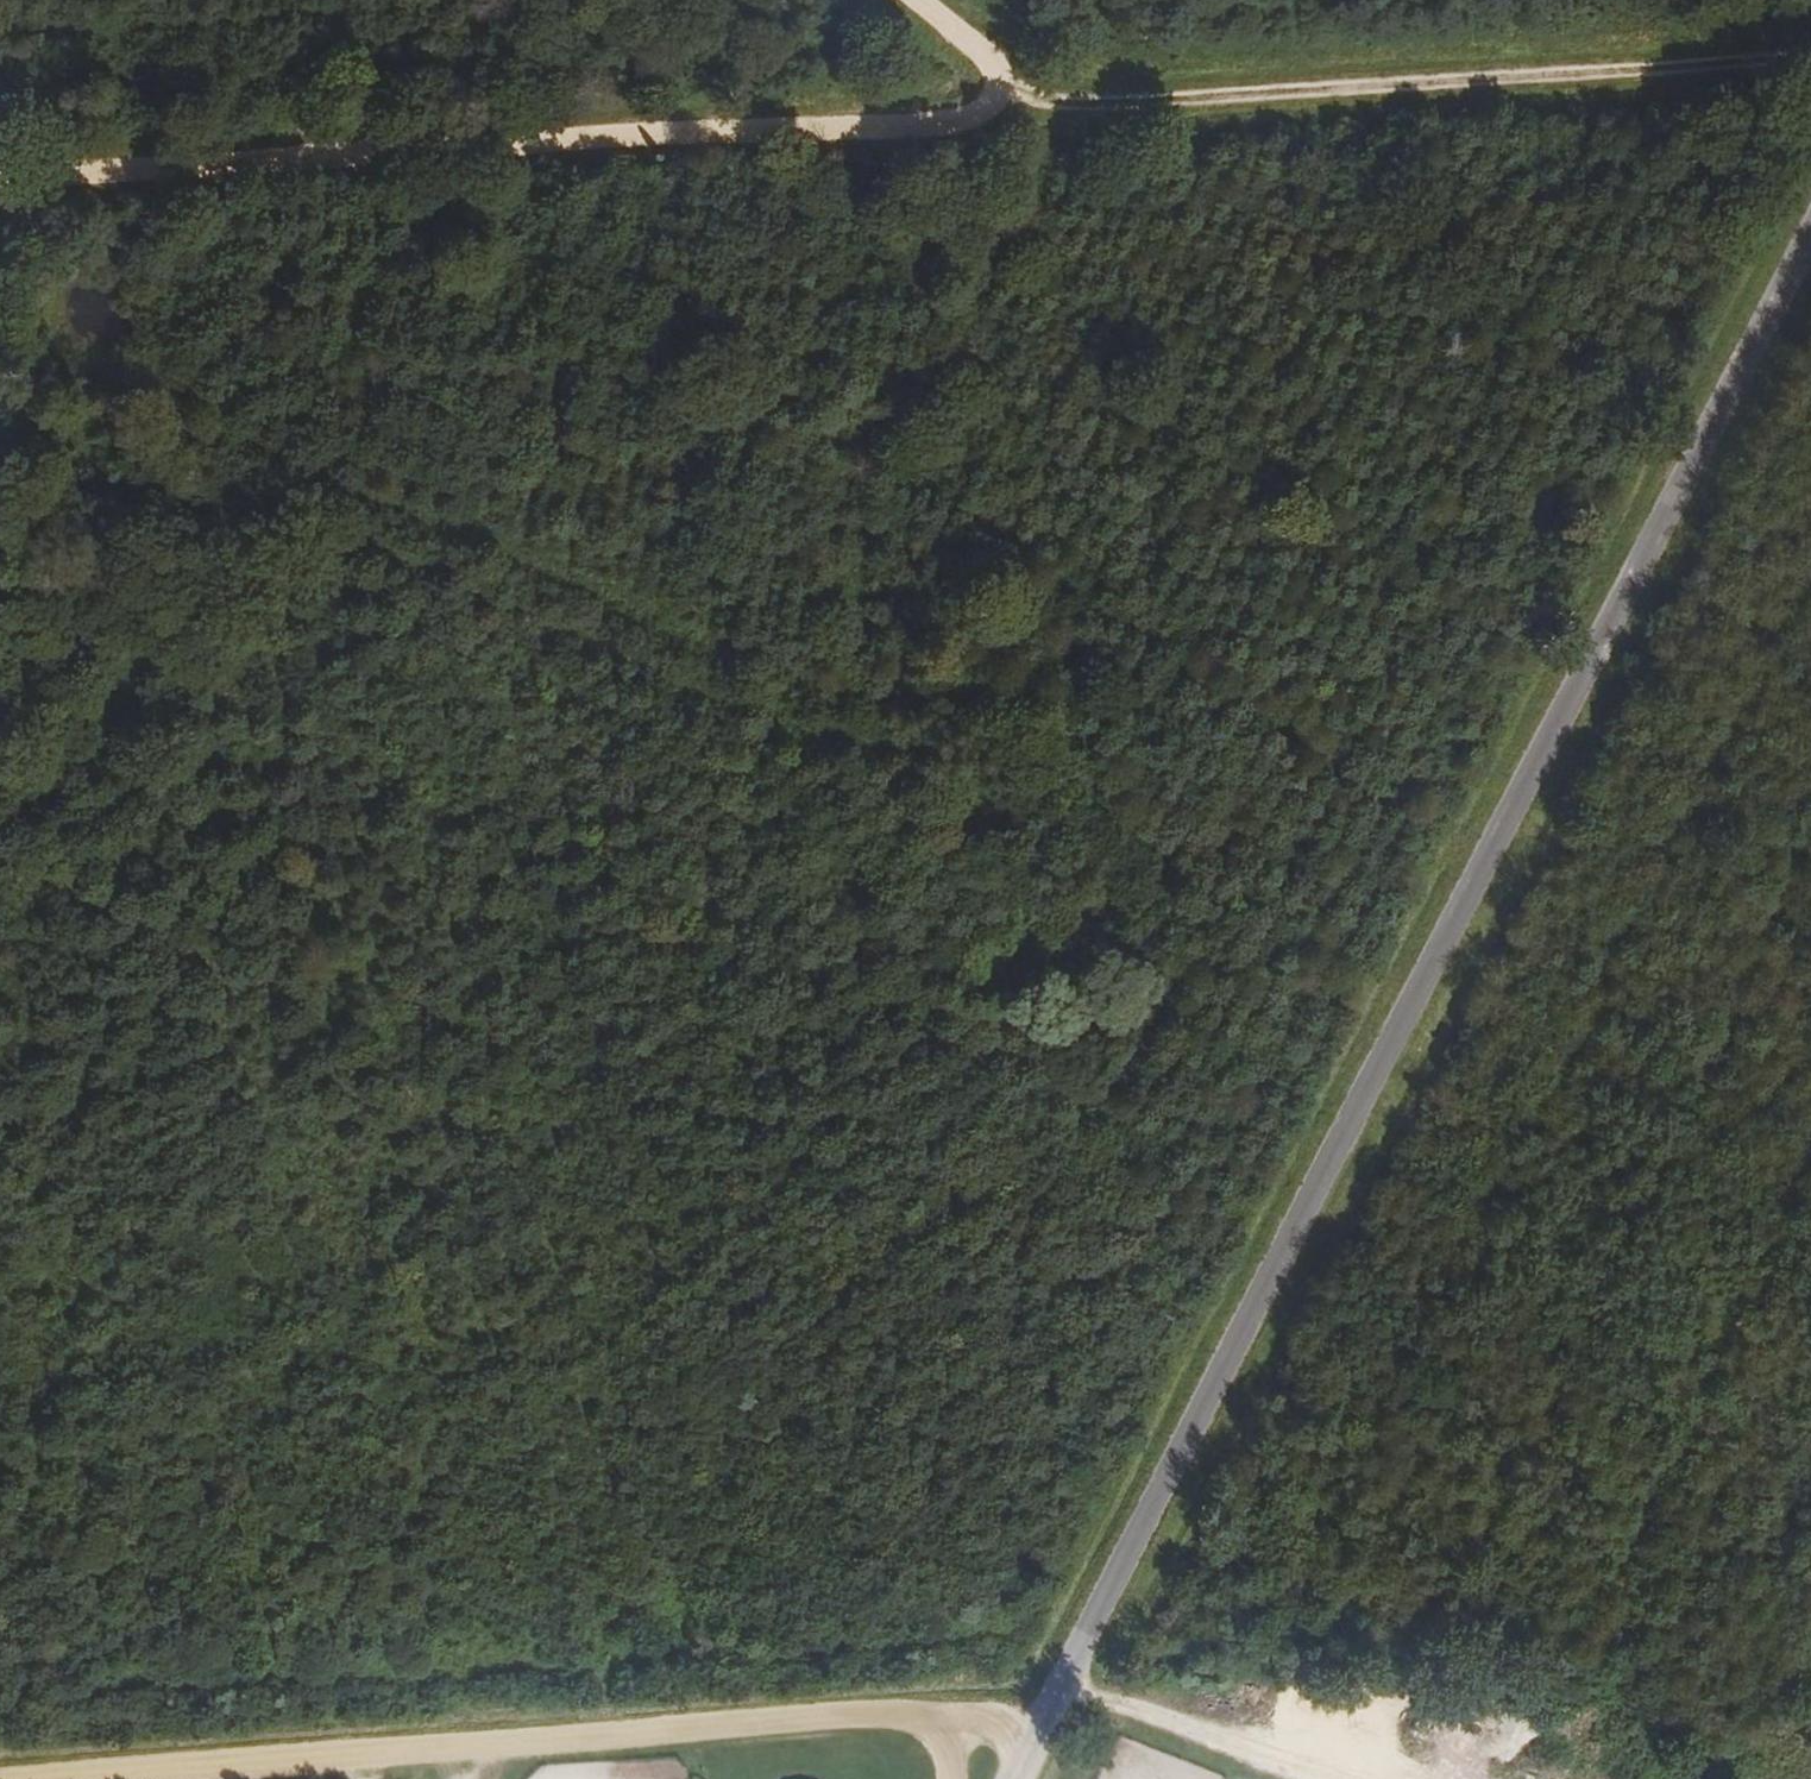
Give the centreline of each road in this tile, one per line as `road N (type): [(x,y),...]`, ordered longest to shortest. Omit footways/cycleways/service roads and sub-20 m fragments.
road 1 (track): [(1810,63),(0,180)]
road 2 (track): [(381,1778),(969,1731),(1048,1754)]
road 3 (track): [(995,114),(969,52),(908,0)]

